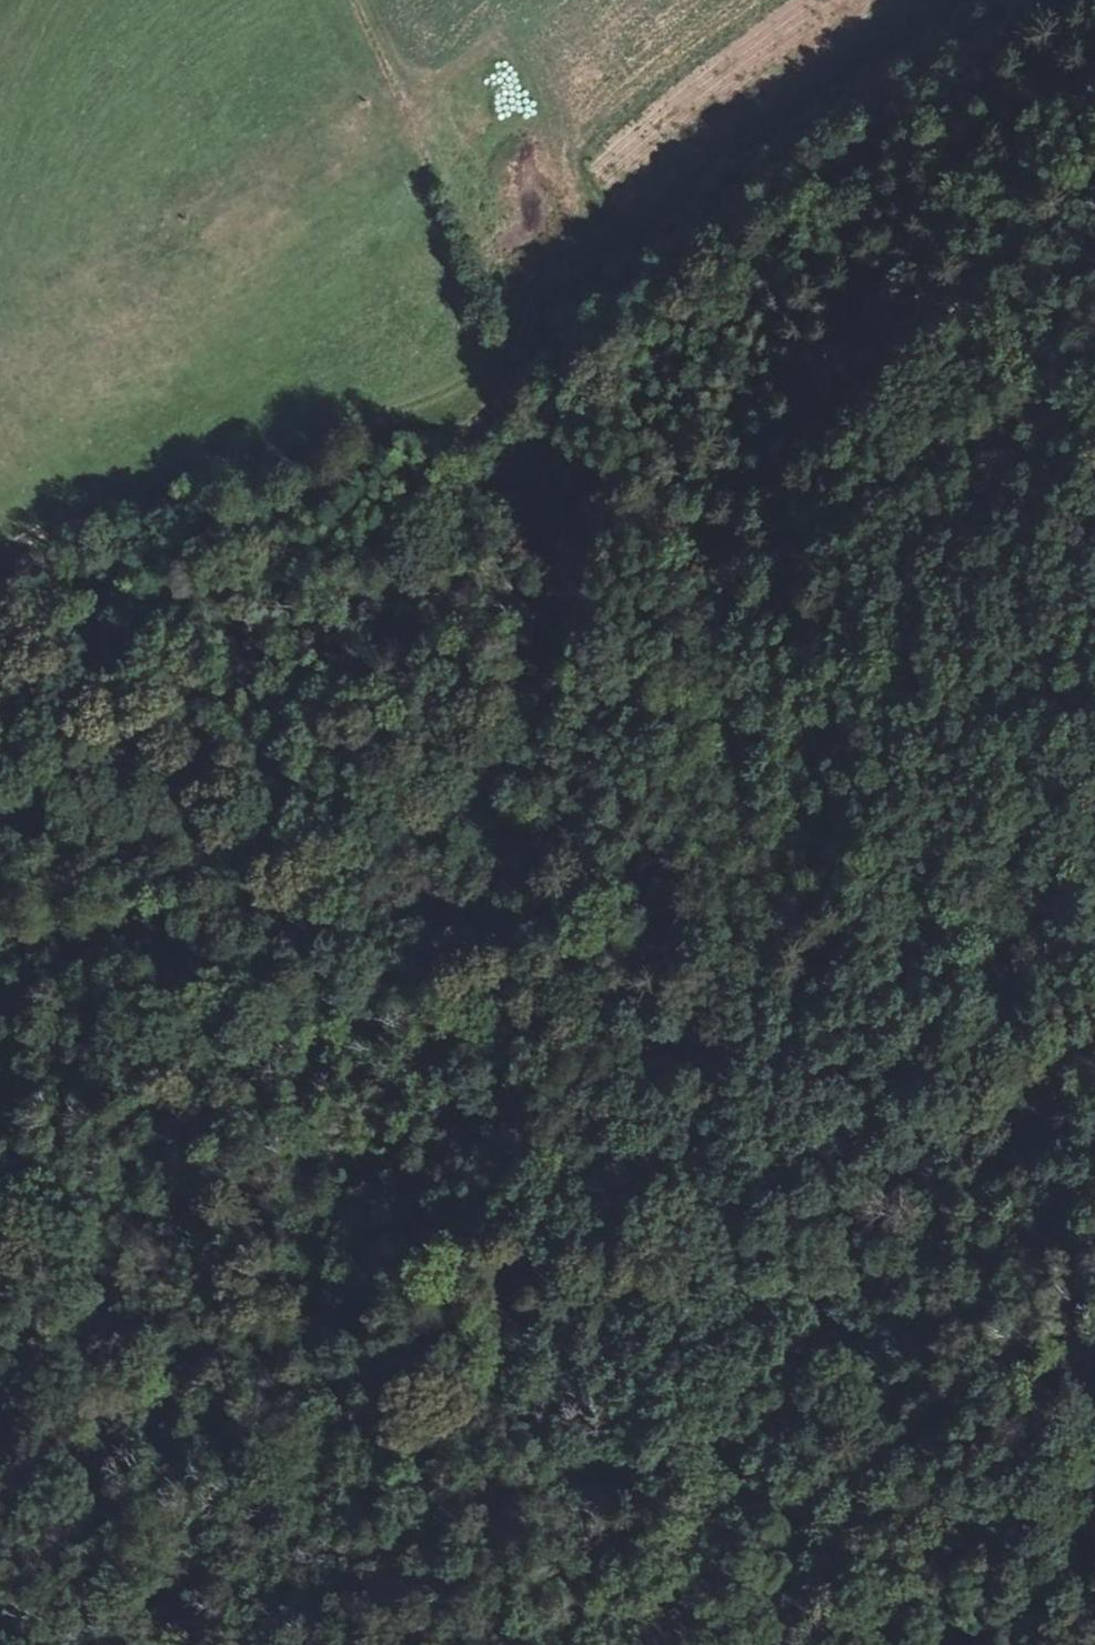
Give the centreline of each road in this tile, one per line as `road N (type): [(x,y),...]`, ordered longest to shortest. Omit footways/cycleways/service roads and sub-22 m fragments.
road 1 (track): [(0,609),(388,474),(471,425),(693,226),(901,67),(1027,0)]
road 2 (track): [(1094,1544),(986,1644)]

